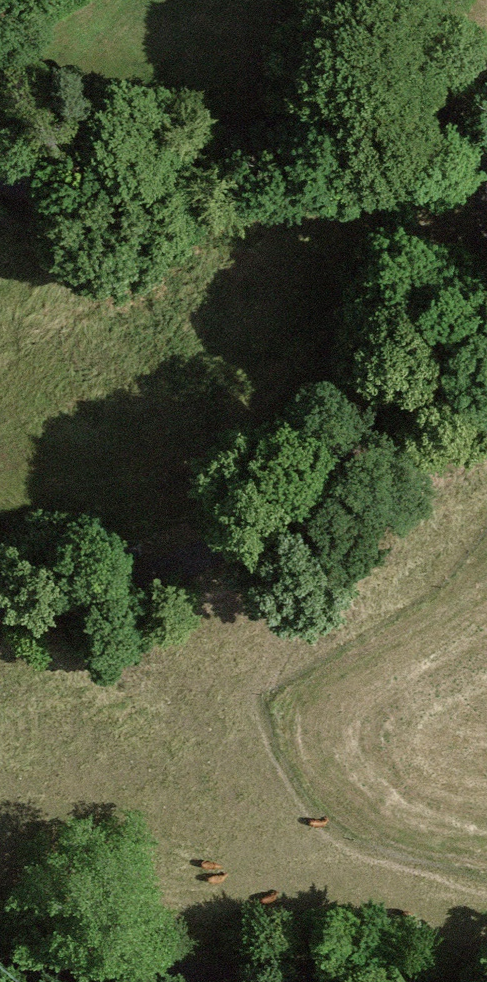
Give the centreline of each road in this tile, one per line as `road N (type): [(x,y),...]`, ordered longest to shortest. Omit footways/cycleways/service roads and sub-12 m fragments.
road 1 (track): [(0,610),(142,572),(367,487),(453,410),(486,348),(466,154),(401,104),(314,115),(67,183),(0,167)]
road 2 (motorway): [(0,241),(486,387)]
road 3 (track): [(324,981),(0,965)]

